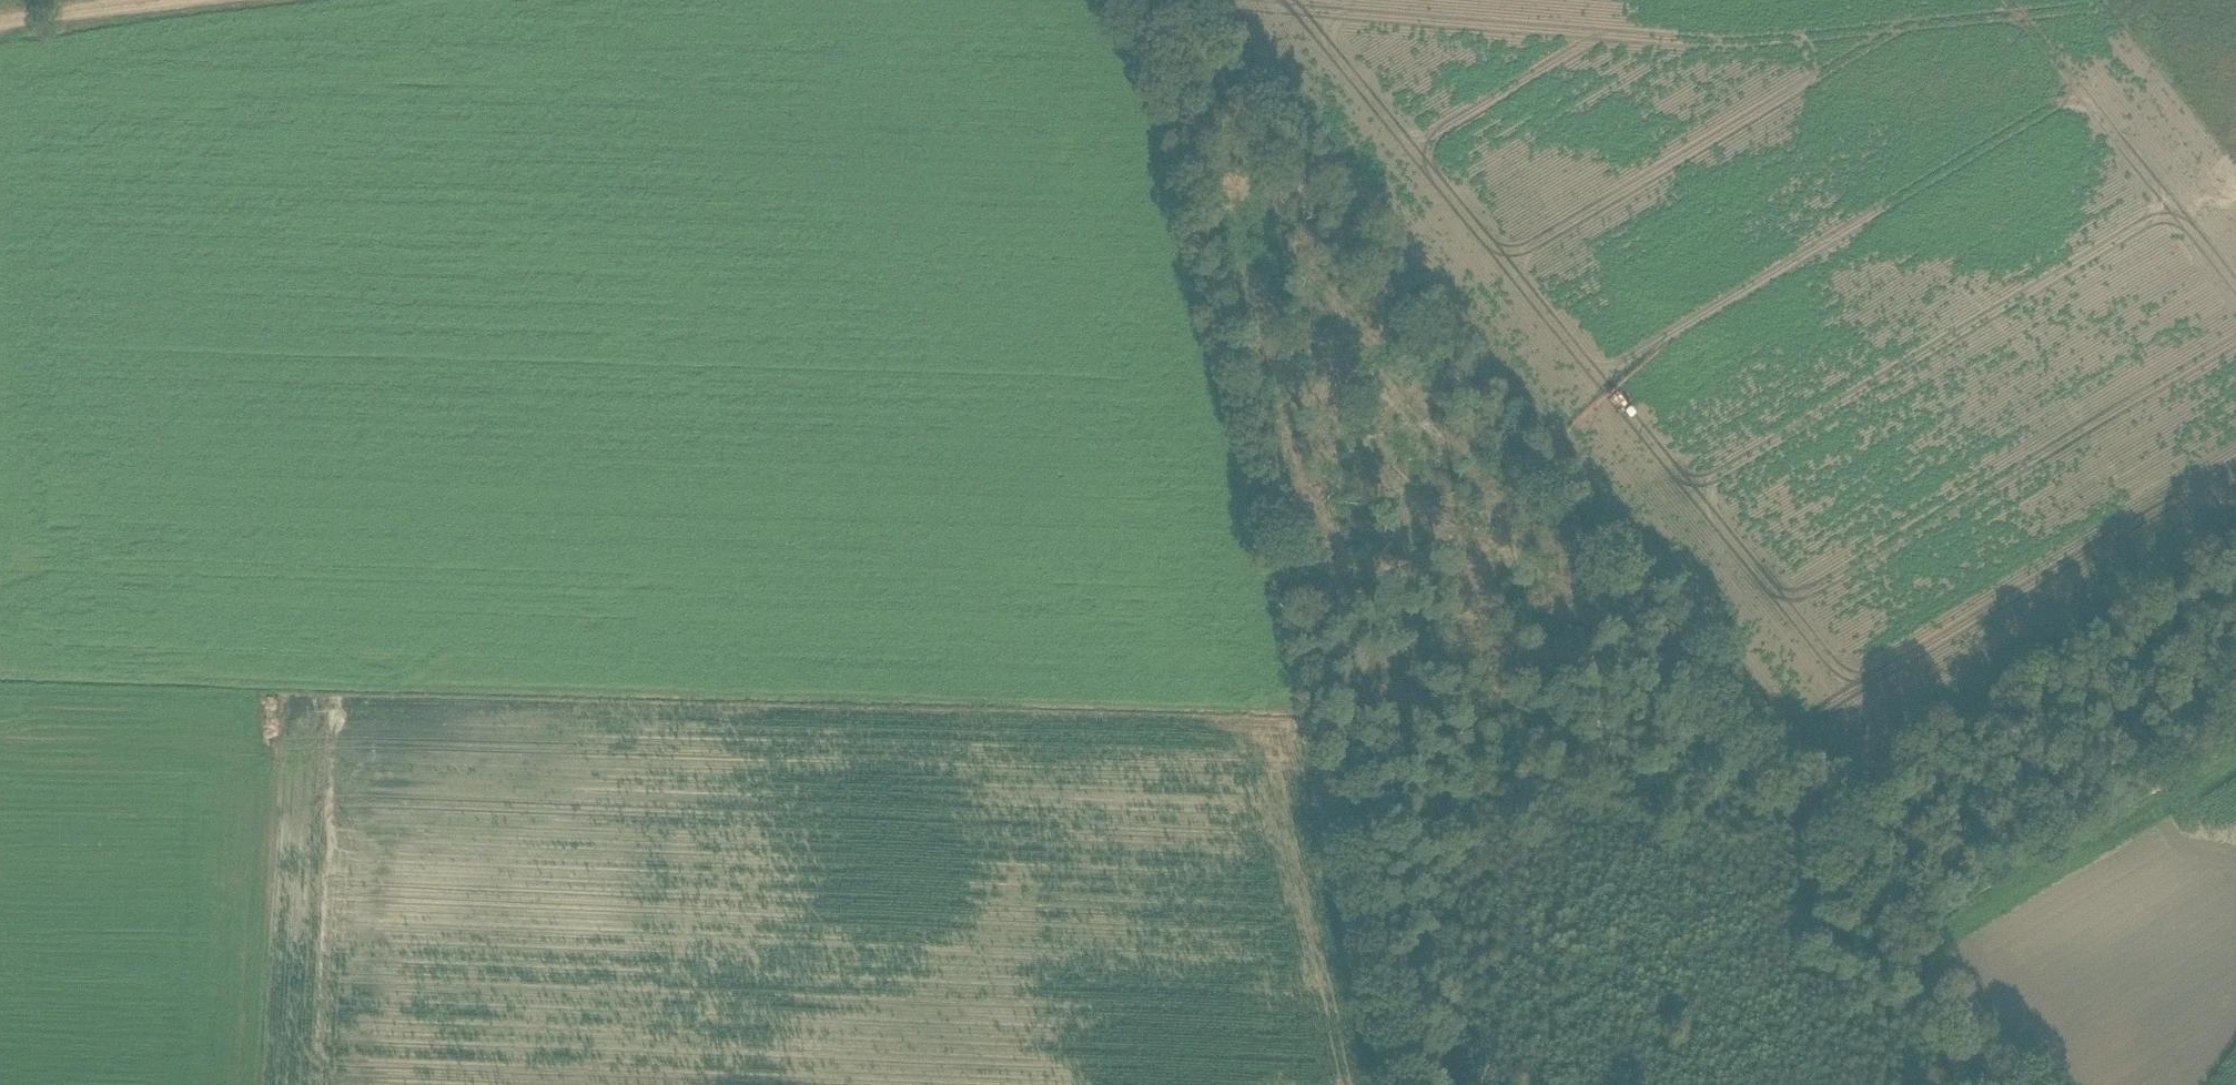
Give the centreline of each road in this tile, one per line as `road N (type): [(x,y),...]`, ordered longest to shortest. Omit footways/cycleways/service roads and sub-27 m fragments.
road 1 (track): [(1916,915),(1177,0)]
road 2 (track): [(187,0),(0,21)]

